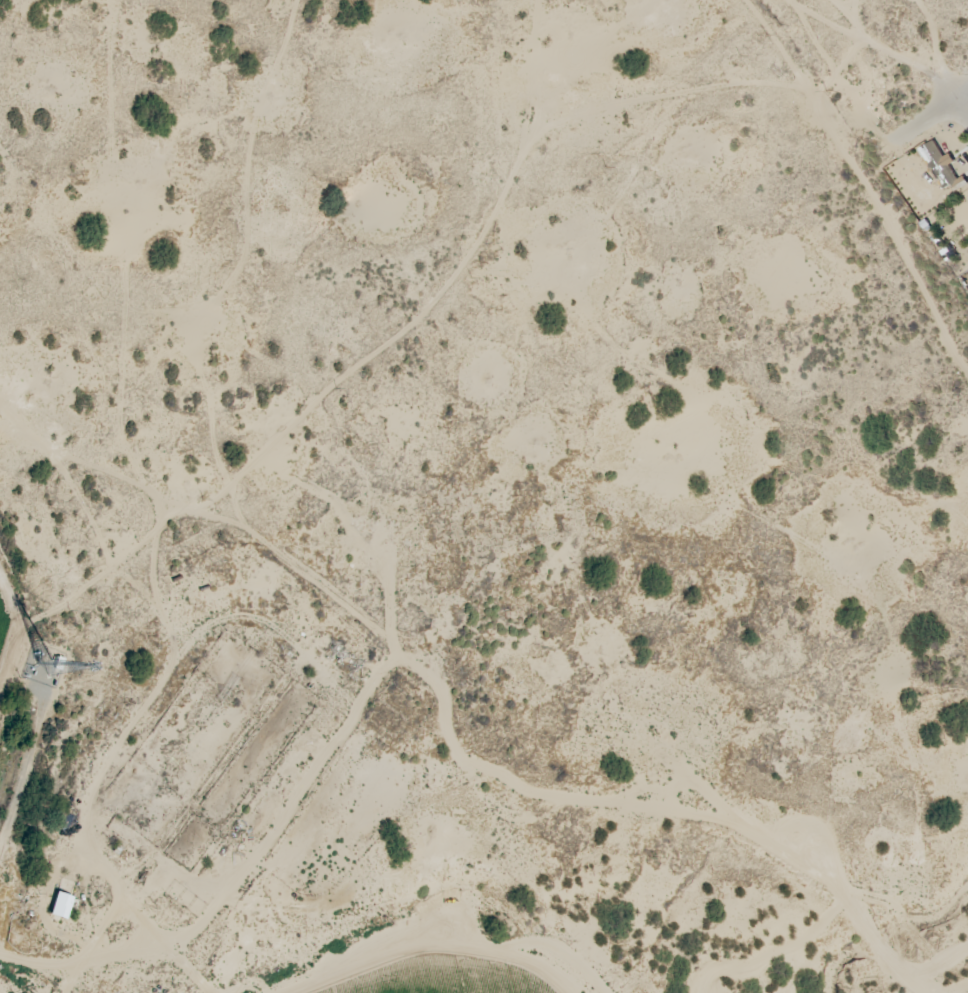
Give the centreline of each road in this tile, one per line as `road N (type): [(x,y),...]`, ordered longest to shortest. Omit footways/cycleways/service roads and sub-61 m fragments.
road 1 (residential): [(867,139),(967,73)]

